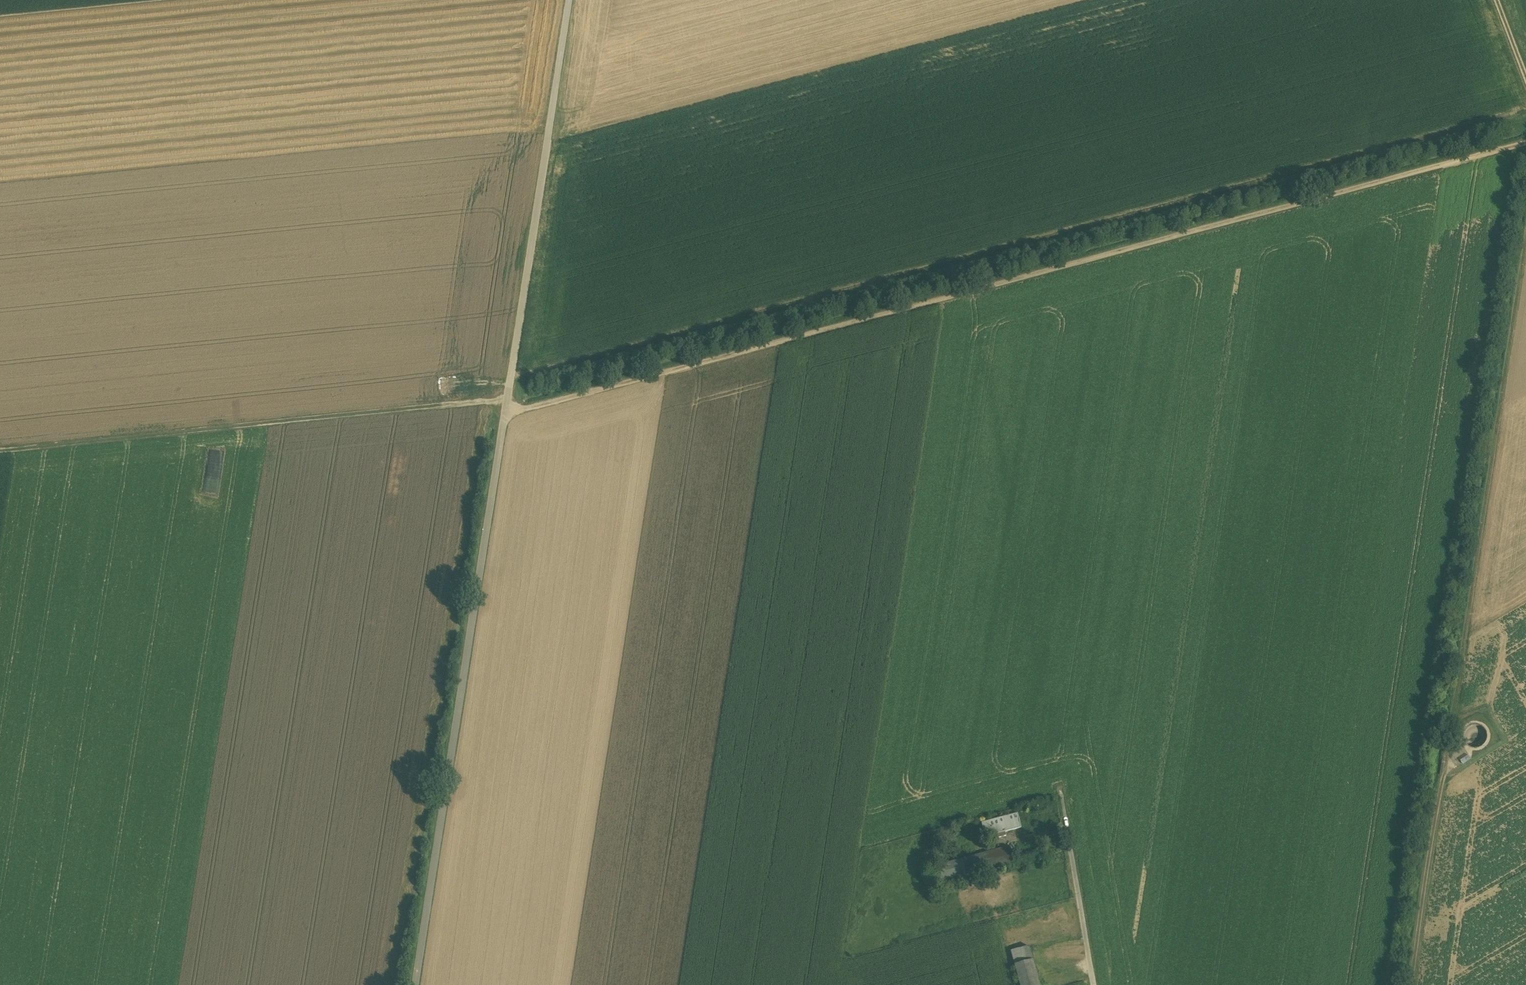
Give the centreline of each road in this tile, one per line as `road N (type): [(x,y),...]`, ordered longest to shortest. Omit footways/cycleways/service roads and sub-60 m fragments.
road 1 (track): [(506,413),(1525,142)]
road 2 (track): [(568,0),(415,984)]
road 3 (track): [(1413,984),(1454,767),(1525,233)]
road 4 (track): [(0,455),(506,403)]

